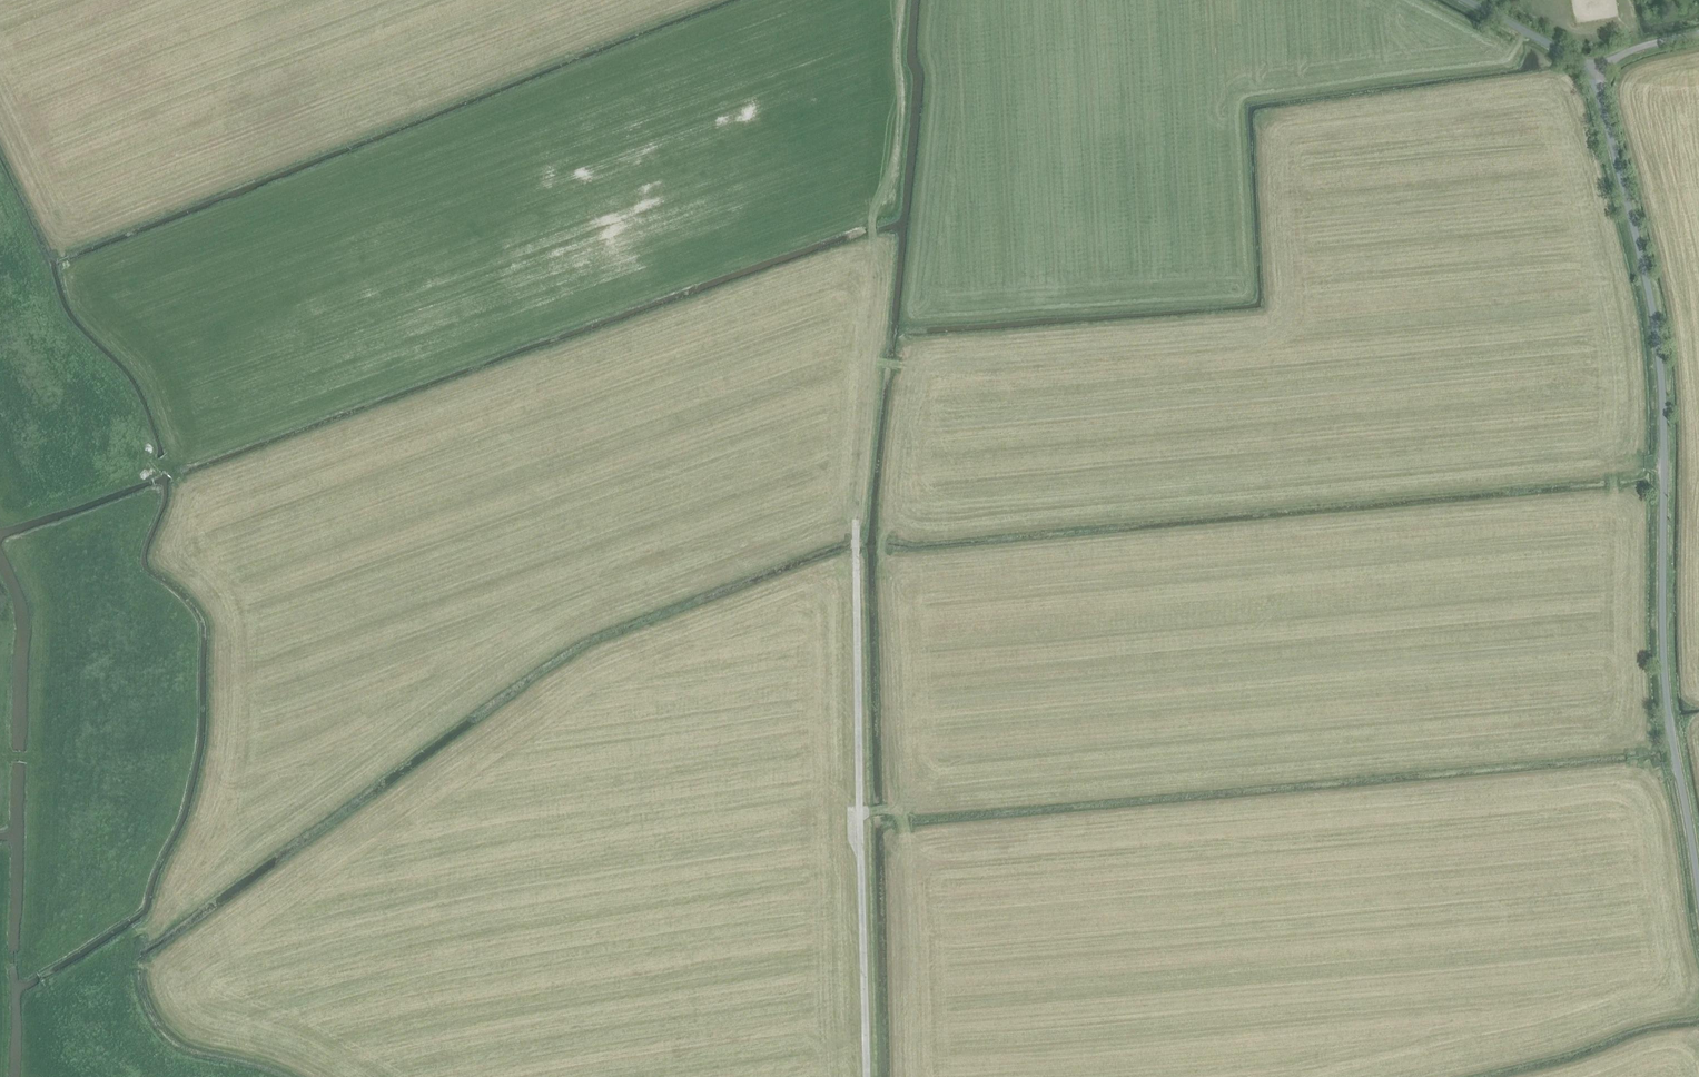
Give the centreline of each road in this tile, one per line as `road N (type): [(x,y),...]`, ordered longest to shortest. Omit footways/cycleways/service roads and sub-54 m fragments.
road 1 (unclassified): [(1698,894),(1664,675),(1655,328),(1588,76)]
road 2 (unclassified): [(1588,76),(1465,0)]
road 3 (unclassified): [(1588,76),(1643,46),(1698,33)]

